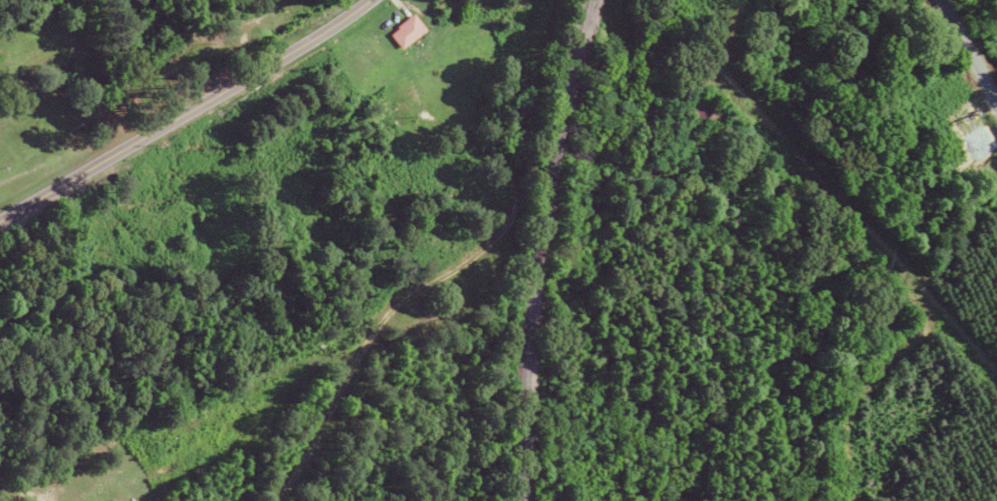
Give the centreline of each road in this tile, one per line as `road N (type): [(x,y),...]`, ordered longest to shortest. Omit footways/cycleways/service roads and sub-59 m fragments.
road 1 (tertiary): [(0,220),(371,0)]

